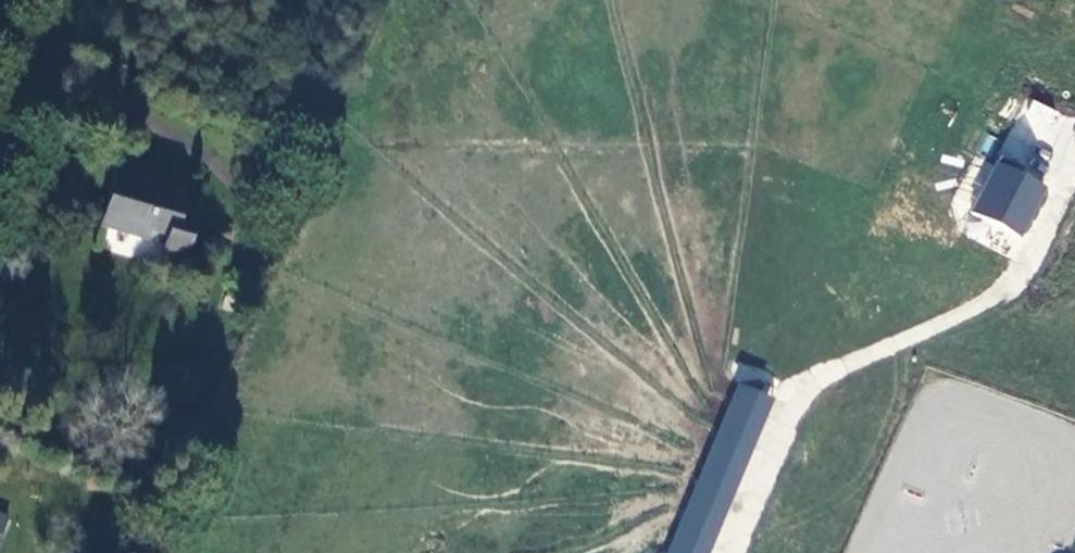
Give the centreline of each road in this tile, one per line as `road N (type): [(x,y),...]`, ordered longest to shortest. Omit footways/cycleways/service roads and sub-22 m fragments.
road 1 (track): [(731,552),(796,385),(1011,289),(1074,163)]

